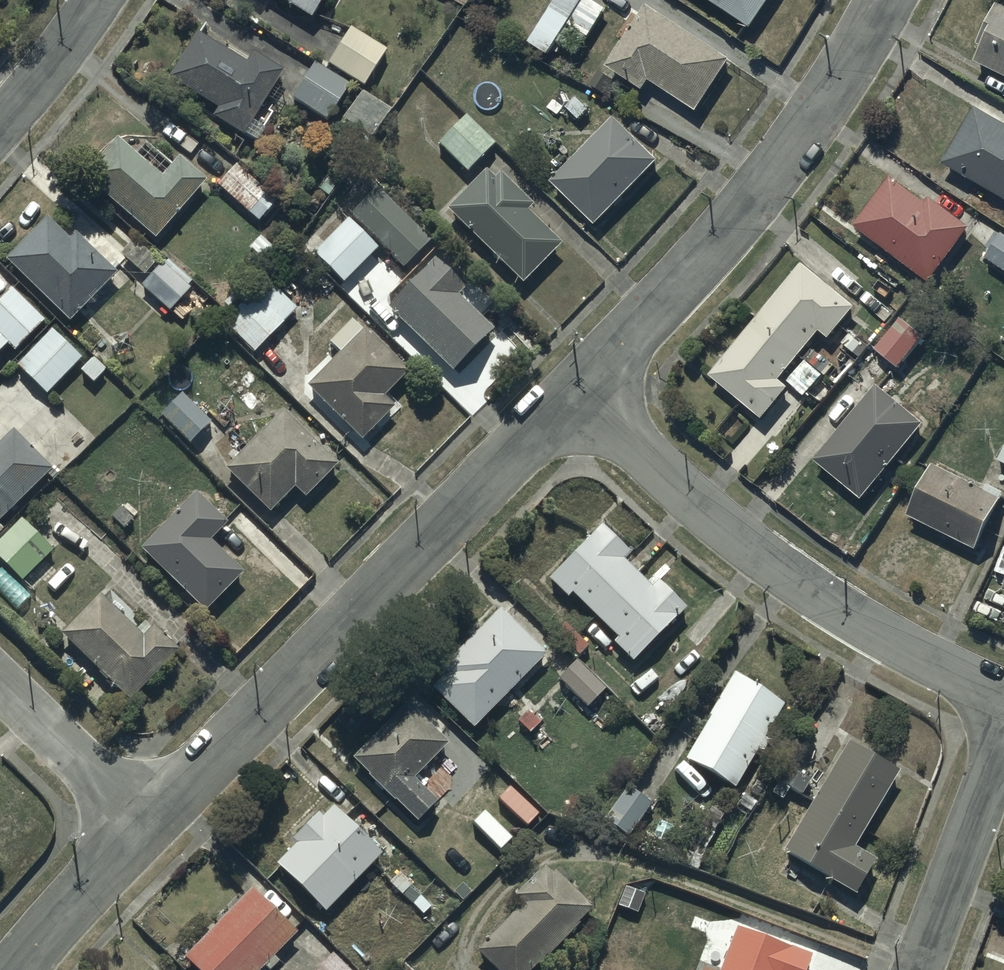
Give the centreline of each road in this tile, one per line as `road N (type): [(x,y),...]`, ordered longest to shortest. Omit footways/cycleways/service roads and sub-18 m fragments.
road 1 (residential): [(574,396),(140,831)]
road 2 (residential): [(574,396),(774,572),(865,637),(1003,696)]
road 3 (residential): [(883,0),(847,70),(757,201),(574,396)]
road 4 (residential): [(918,969),(1003,746)]
road 5 (residential): [(0,689),(140,831)]
road 6 (residential): [(140,831),(22,969)]
road 7 (residential): [(0,120),(99,0)]

